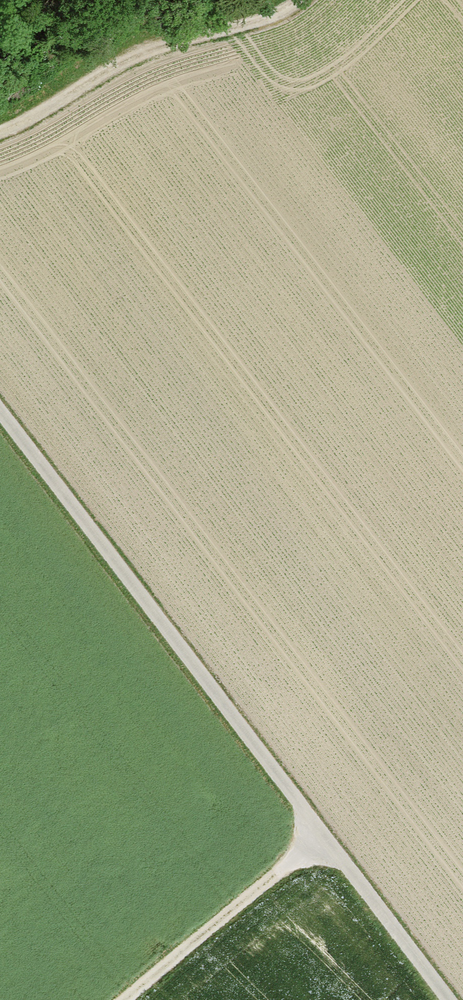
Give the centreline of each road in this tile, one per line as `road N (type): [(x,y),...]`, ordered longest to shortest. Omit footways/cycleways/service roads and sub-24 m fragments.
road 1 (track): [(451,999),(0,407)]
road 2 (track): [(0,132),(150,50),(270,17),(300,0)]
road 3 (track): [(325,835),(128,999)]

